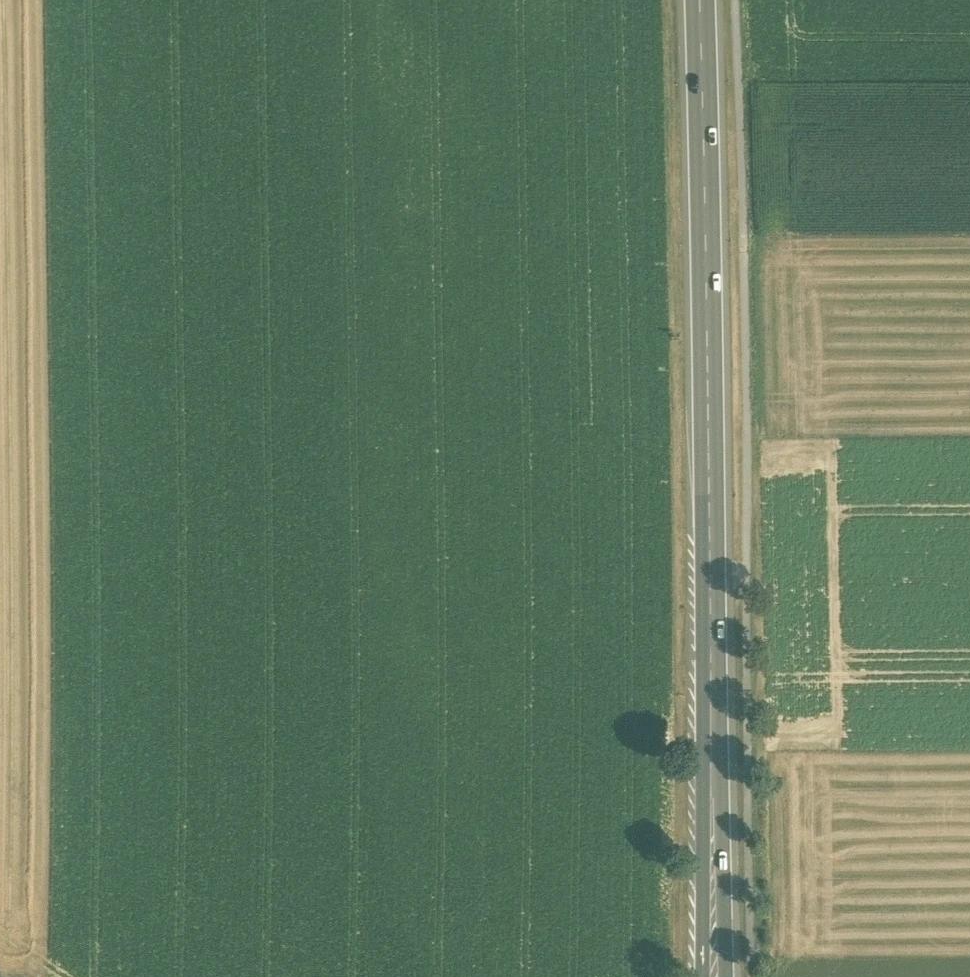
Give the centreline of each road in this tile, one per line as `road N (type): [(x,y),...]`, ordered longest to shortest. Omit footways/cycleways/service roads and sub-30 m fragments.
road 1 (primary): [(723,976),(702,0)]

